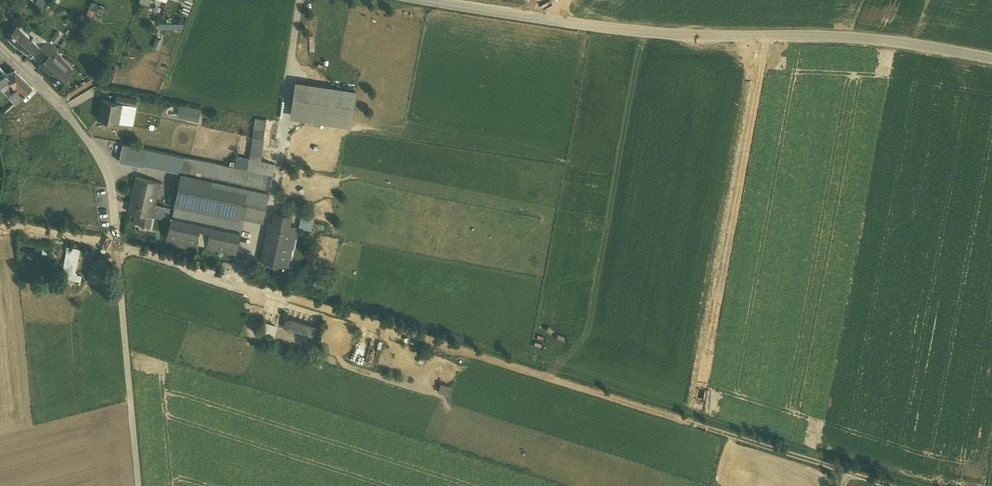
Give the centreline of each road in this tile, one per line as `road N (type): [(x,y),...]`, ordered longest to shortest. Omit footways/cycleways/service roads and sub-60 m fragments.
road 1 (track): [(887,485),(265,291)]
road 2 (secondary): [(991,59),(850,39),(665,35),(430,0)]
road 3 (track): [(114,242),(137,485)]
road 4 (residential): [(0,44),(68,110),(111,170),(114,242)]

